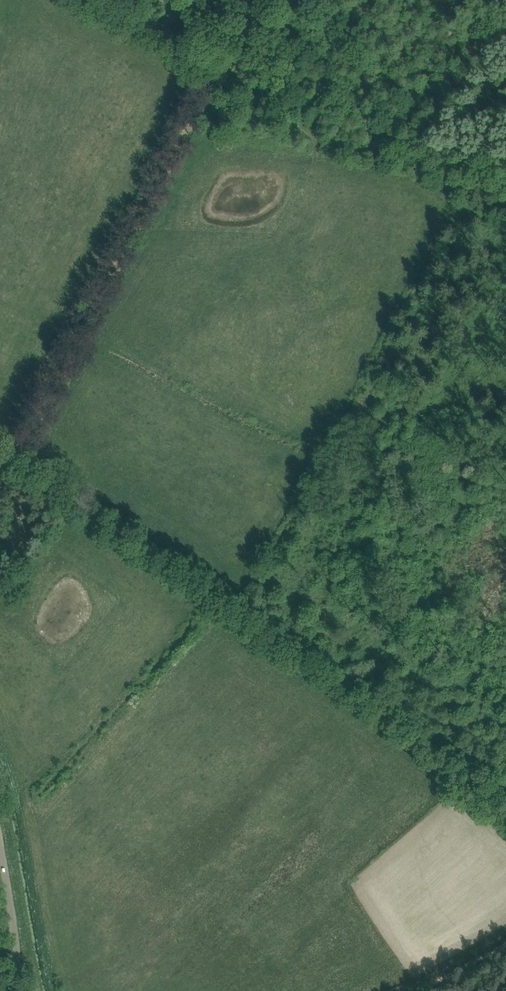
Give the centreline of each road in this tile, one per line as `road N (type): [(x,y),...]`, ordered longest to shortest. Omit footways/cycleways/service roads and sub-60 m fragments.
road 1 (unclassified): [(15,990),(0,844)]

